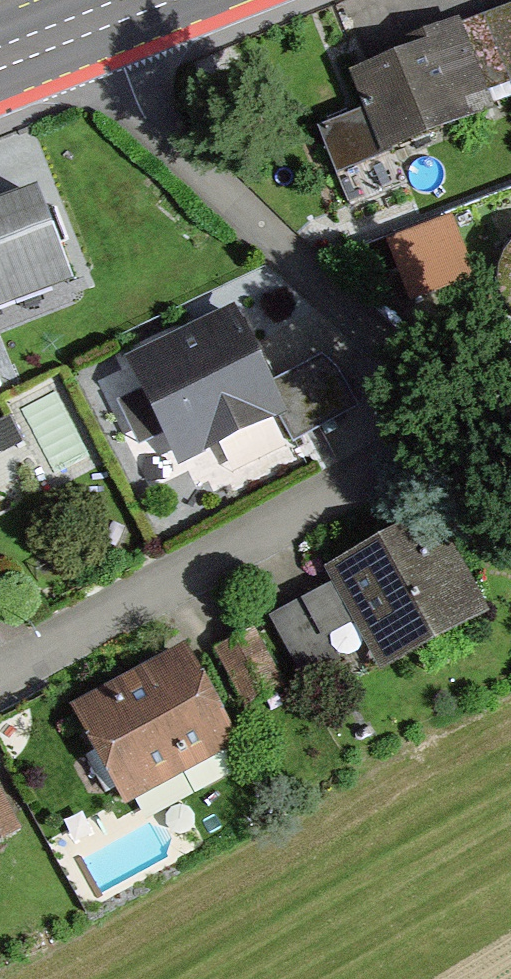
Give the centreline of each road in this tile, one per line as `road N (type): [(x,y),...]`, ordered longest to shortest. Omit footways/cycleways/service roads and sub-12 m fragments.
road 1 (residential): [(104,23),(133,101),(167,146),(451,417)]
road 2 (residential): [(0,676),(407,453),(451,417)]

